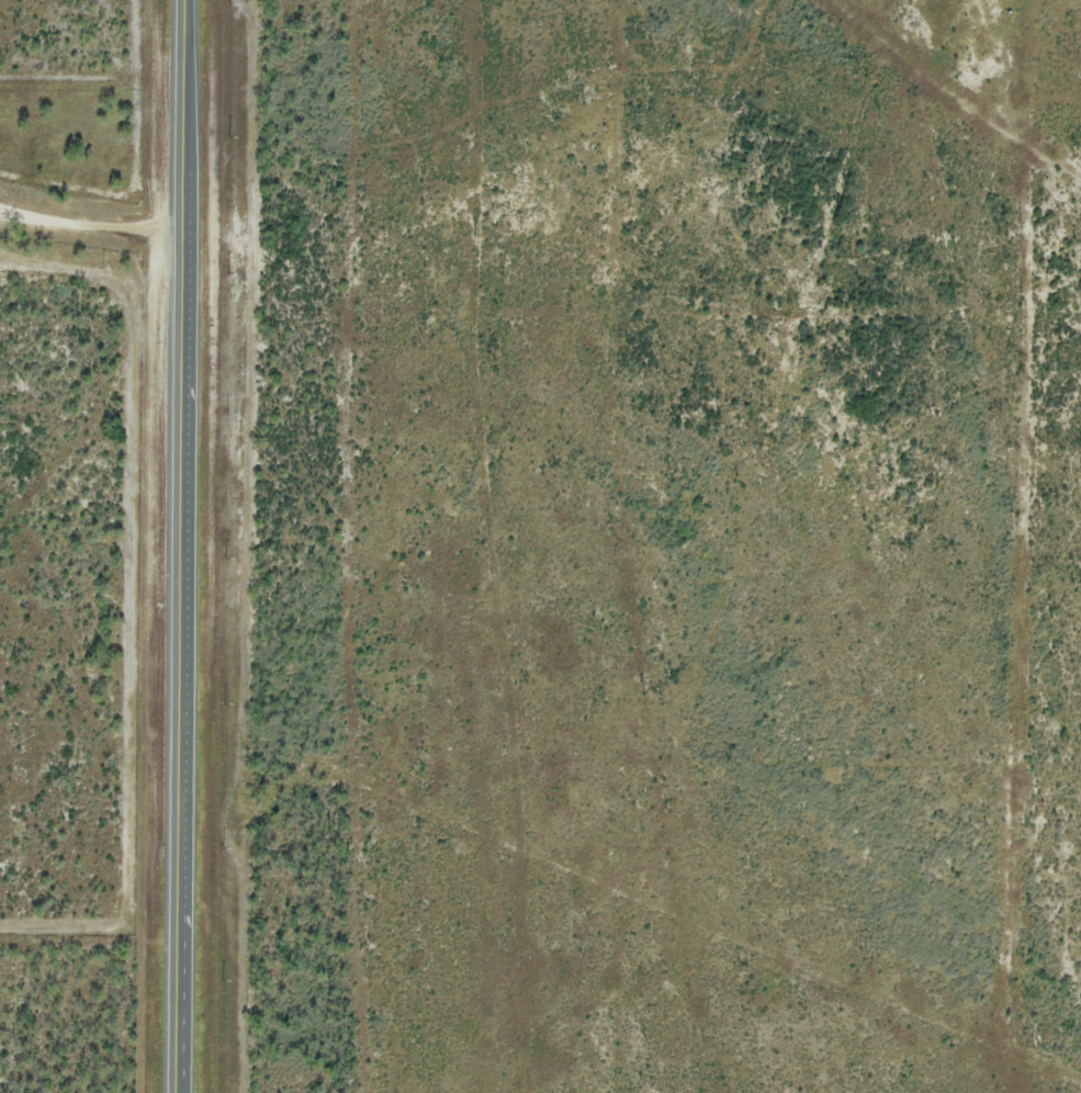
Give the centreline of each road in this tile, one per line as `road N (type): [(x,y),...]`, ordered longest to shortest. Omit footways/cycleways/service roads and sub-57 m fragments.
road 1 (primary): [(181,1092),(189,0)]
road 2 (residential): [(187,226),(140,234),(63,229),(0,214)]

